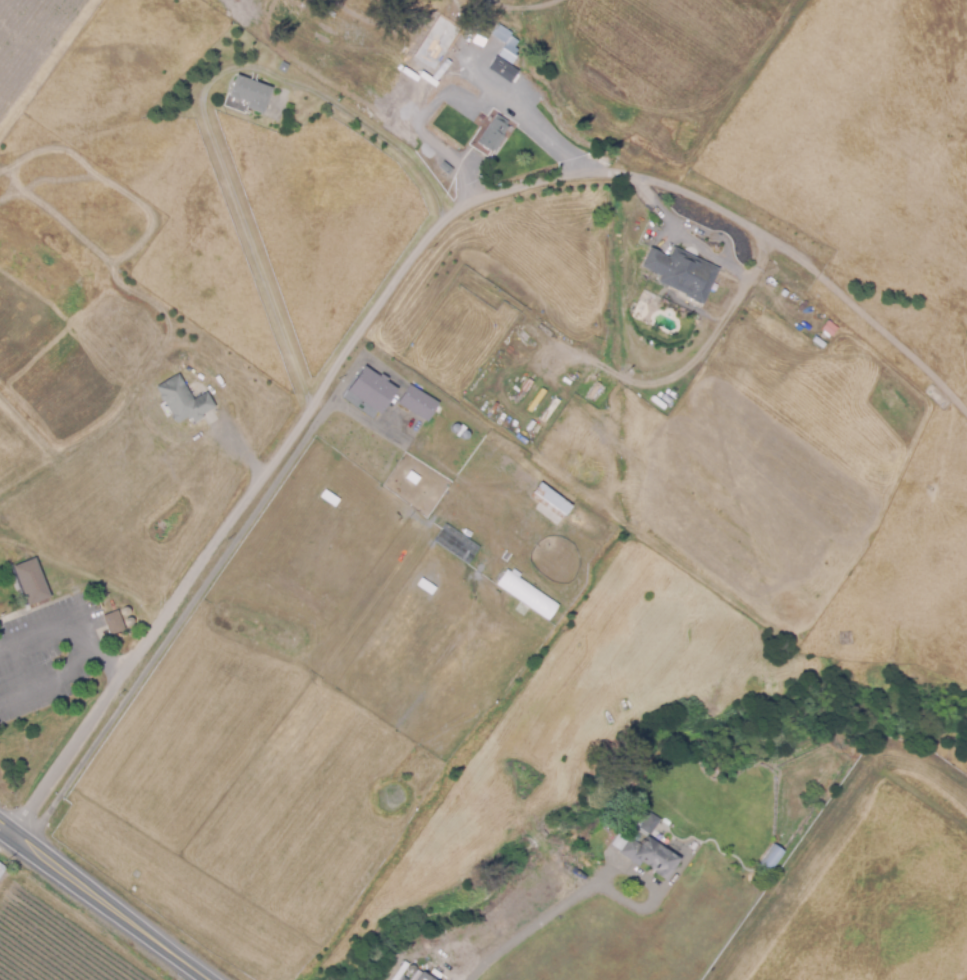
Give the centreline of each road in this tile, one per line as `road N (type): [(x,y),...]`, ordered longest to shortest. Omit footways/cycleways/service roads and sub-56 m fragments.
road 1 (secondary): [(207,979),(0,832)]

